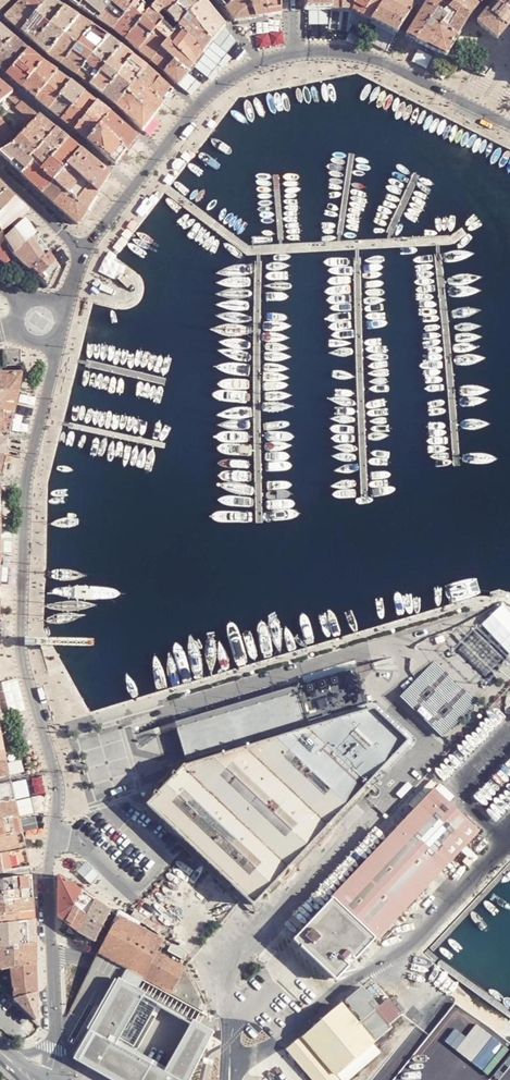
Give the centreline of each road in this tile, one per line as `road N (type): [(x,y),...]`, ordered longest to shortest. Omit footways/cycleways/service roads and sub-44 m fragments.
road 1 (unclassified): [(230,1056),(279,1038),(343,985),(385,963),(509,833)]
road 2 (tertiary): [(197,107),(258,62),(330,52),(386,64),(509,125)]
road 3 (unclassified): [(378,810),(269,919),(229,972),(230,1056)]
road 4 (residential): [(159,152),(0,21)]
road 5 (tertiary): [(48,869),(53,1048)]
road 6 (residential): [(197,107),(58,0)]
road 7 (residential): [(0,77),(132,186)]
road 8 (tertiary): [(25,481),(21,641)]

